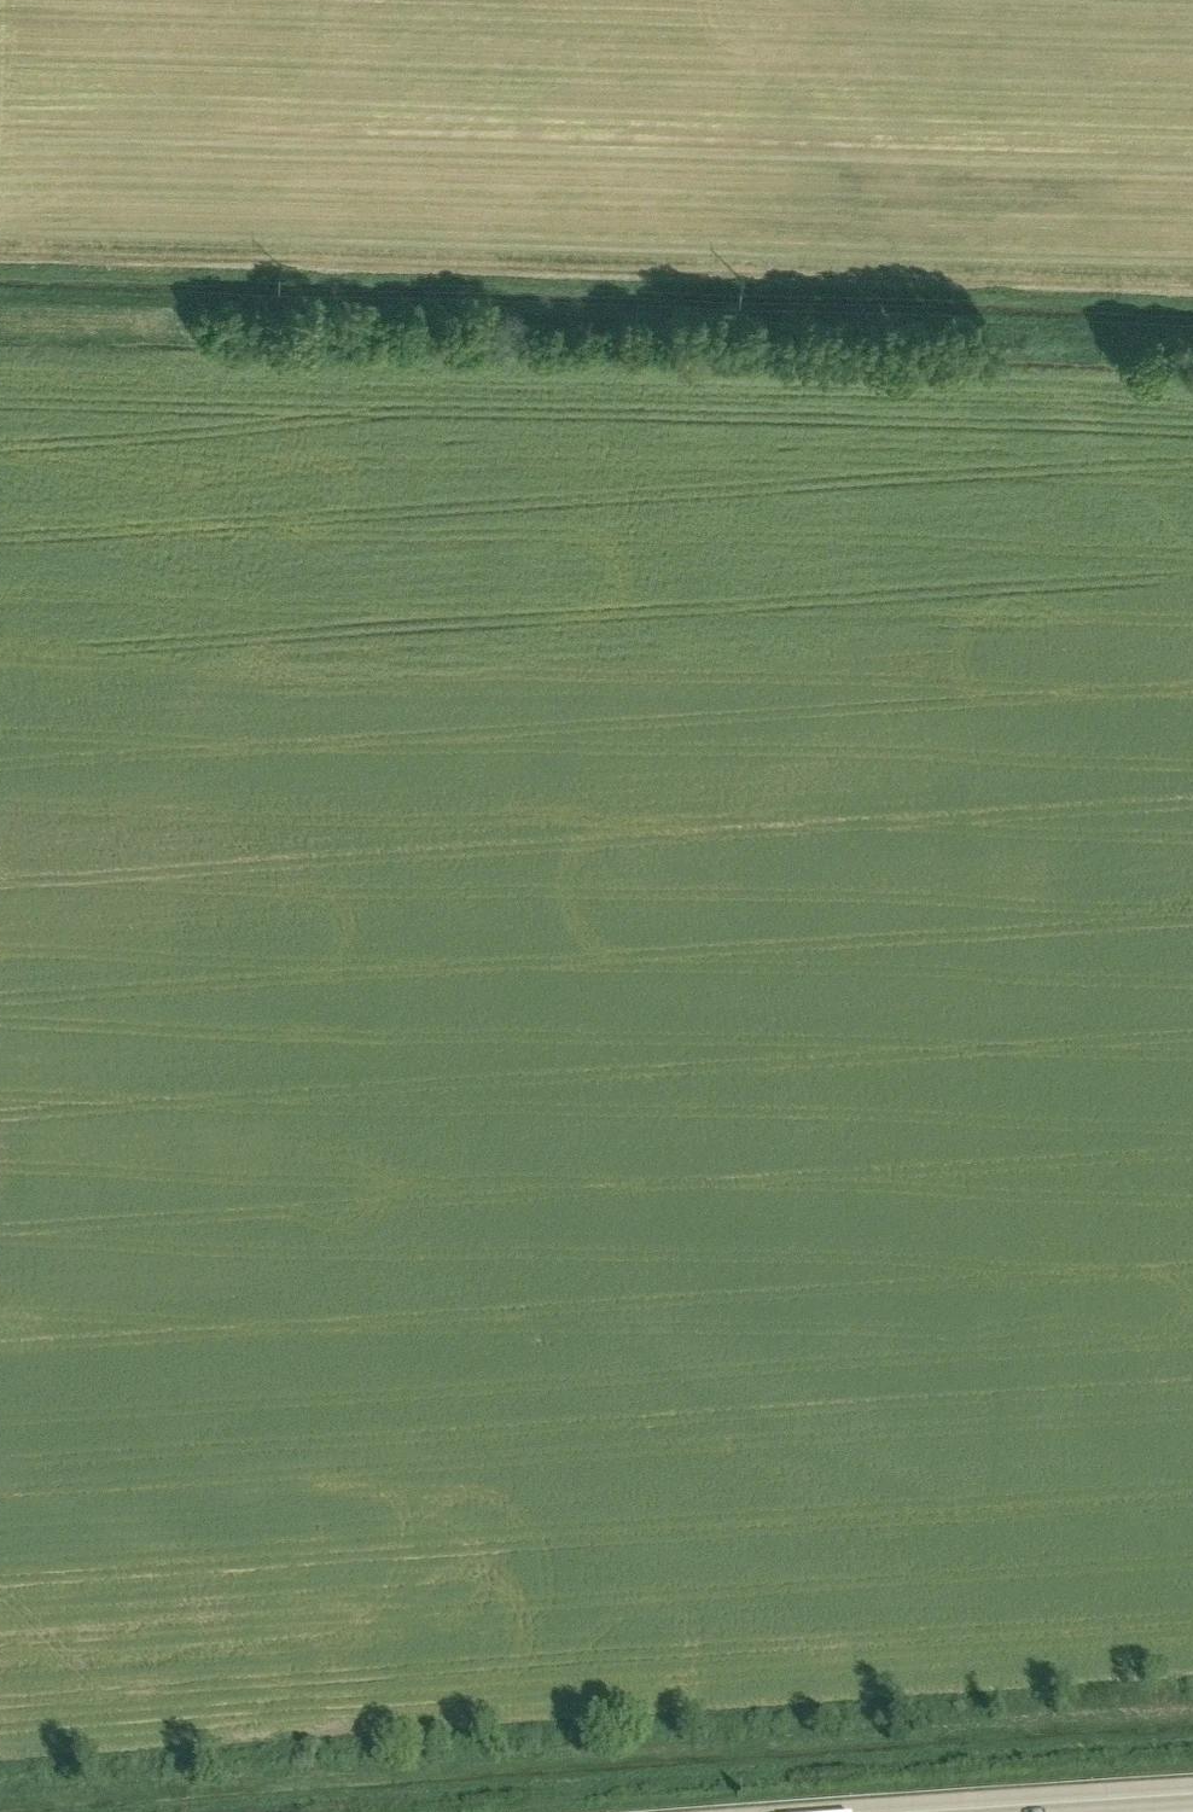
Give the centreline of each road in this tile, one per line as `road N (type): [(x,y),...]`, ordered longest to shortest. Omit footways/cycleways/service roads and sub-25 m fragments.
road 1 (motorway): [(1192,1805),(1072,1811)]

